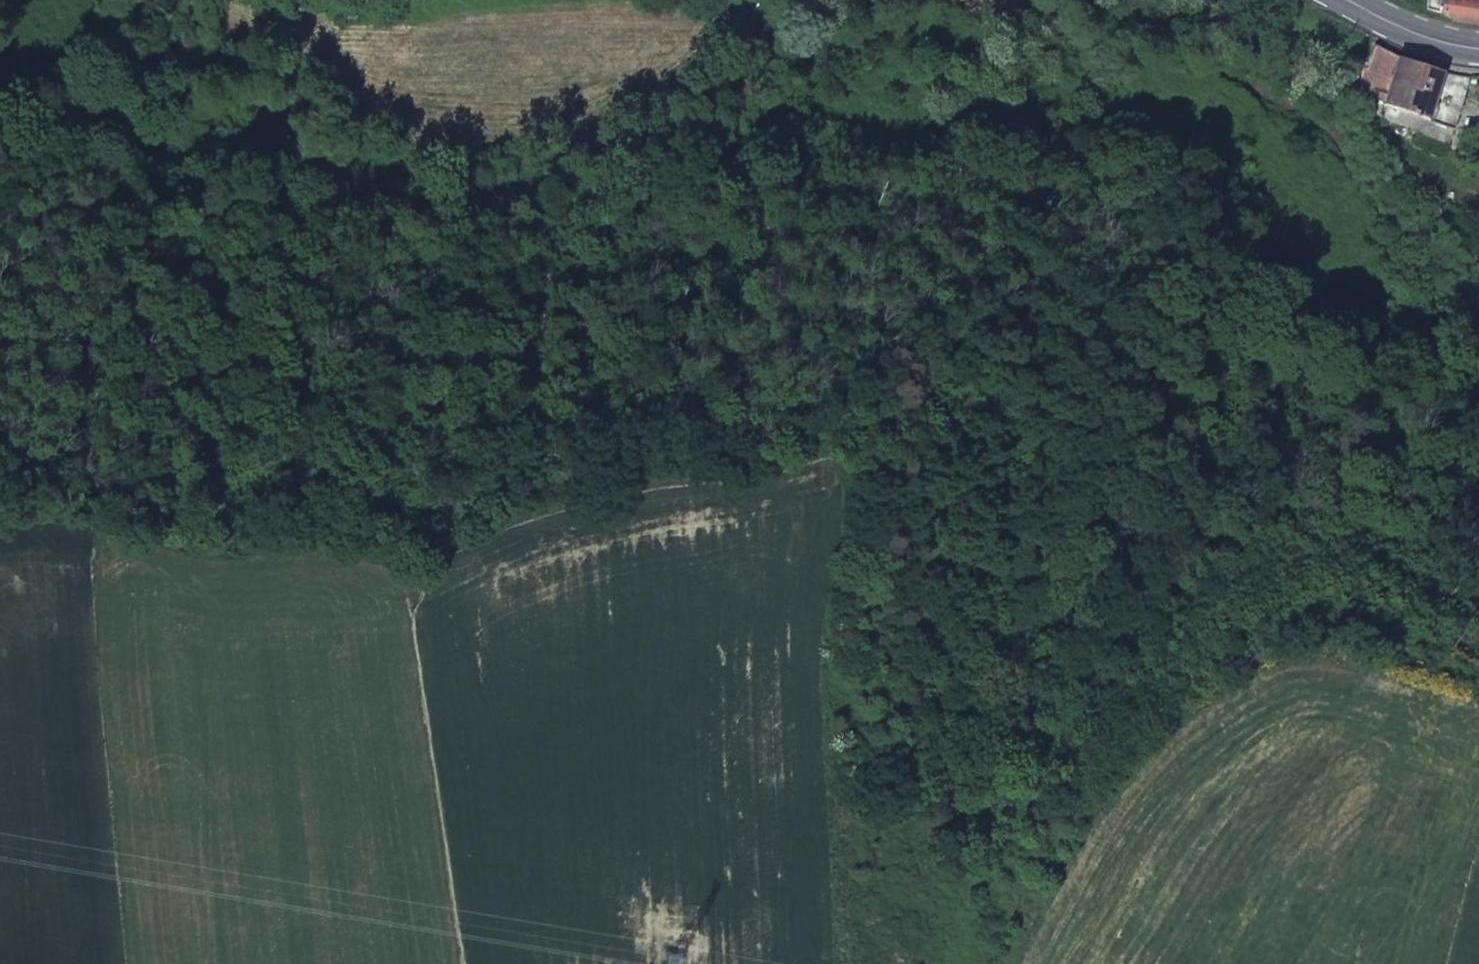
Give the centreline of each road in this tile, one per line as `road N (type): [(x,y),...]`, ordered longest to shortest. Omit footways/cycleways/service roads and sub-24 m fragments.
road 1 (primary): [(1344,0),(1411,34),(1478,49)]

